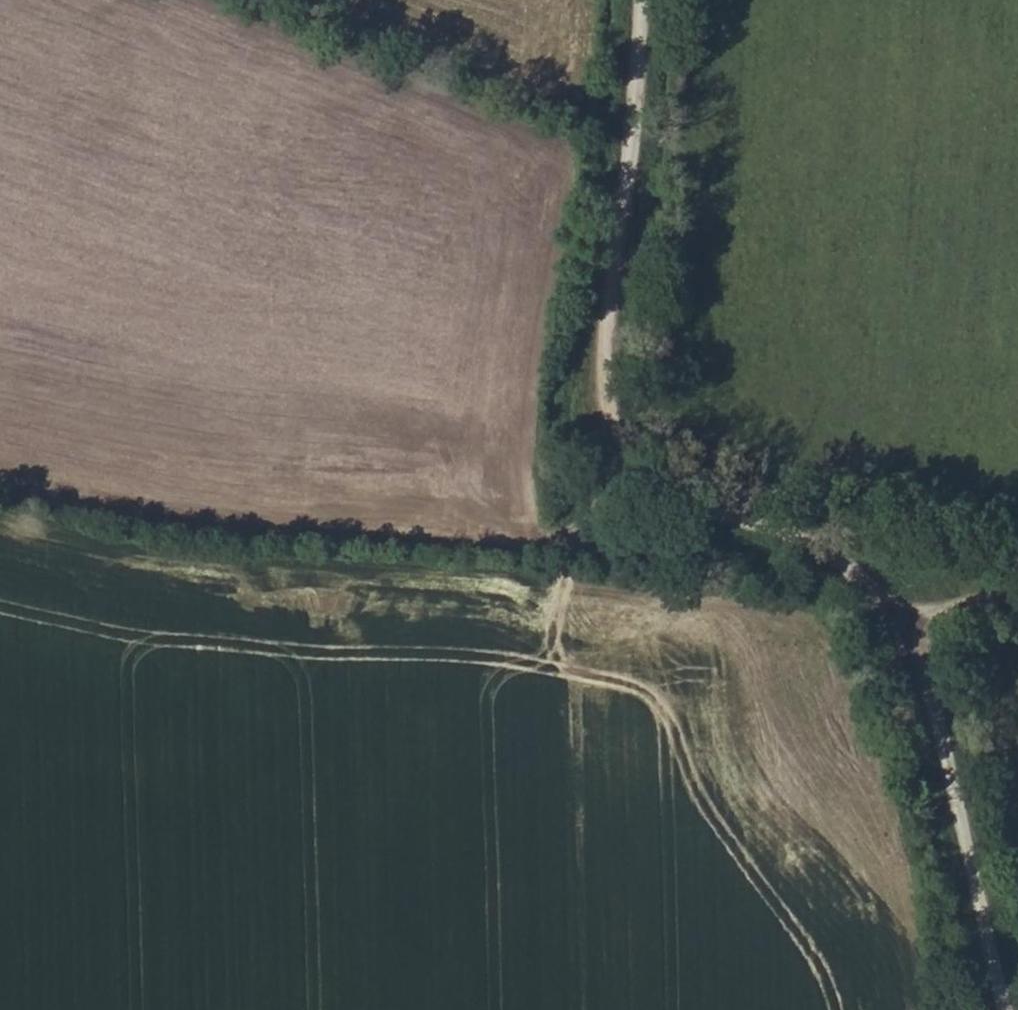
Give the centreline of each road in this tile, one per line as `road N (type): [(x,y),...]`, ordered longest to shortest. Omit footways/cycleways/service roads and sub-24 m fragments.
road 1 (track): [(899,610),(844,572),(655,493),(629,474),(615,445),(607,325),(642,0)]
road 2 (track): [(1004,1009),(899,610)]
road 3 (track): [(899,610),(977,593),(1017,597)]

